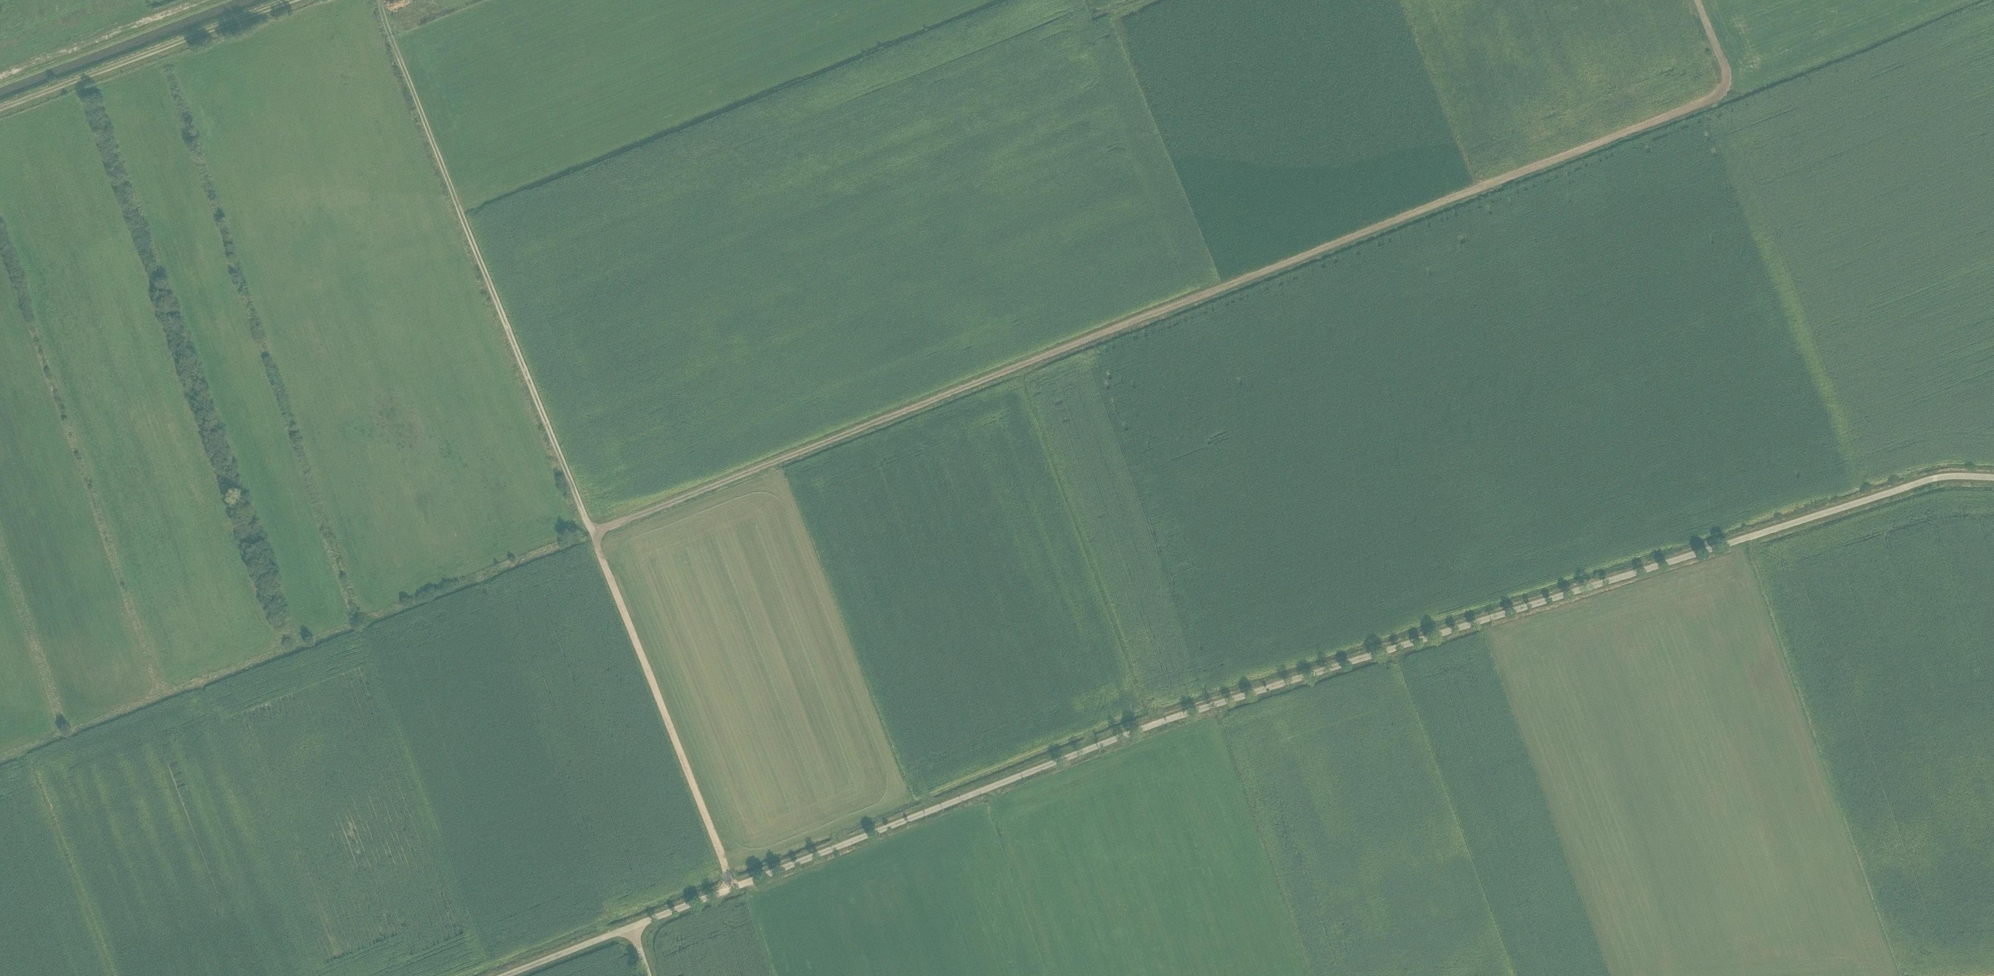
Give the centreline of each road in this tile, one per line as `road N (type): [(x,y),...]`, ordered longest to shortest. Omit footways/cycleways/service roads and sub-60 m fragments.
road 1 (unclassified): [(632,930),(1155,725),(1975,474),(1993,476)]
road 2 (track): [(592,532),(1719,95),(1727,74),(1697,0)]
road 3 (track): [(378,0),(592,532)]
road 4 (track): [(592,532),(733,886)]
road 5 (track): [(0,111),(301,0)]
road 6 (track): [(0,74),(194,0)]
road 7 (unclassified): [(512,975),(632,930)]

